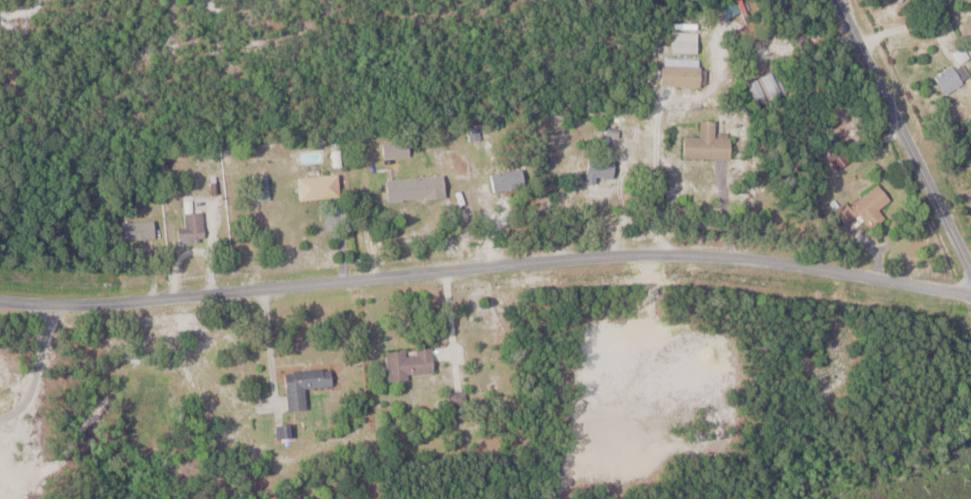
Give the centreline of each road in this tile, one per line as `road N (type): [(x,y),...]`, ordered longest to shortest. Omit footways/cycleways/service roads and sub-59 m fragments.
road 1 (residential): [(970,284),(754,259),(626,255),(102,305),(0,301)]
road 2 (residential): [(970,265),(838,0)]

